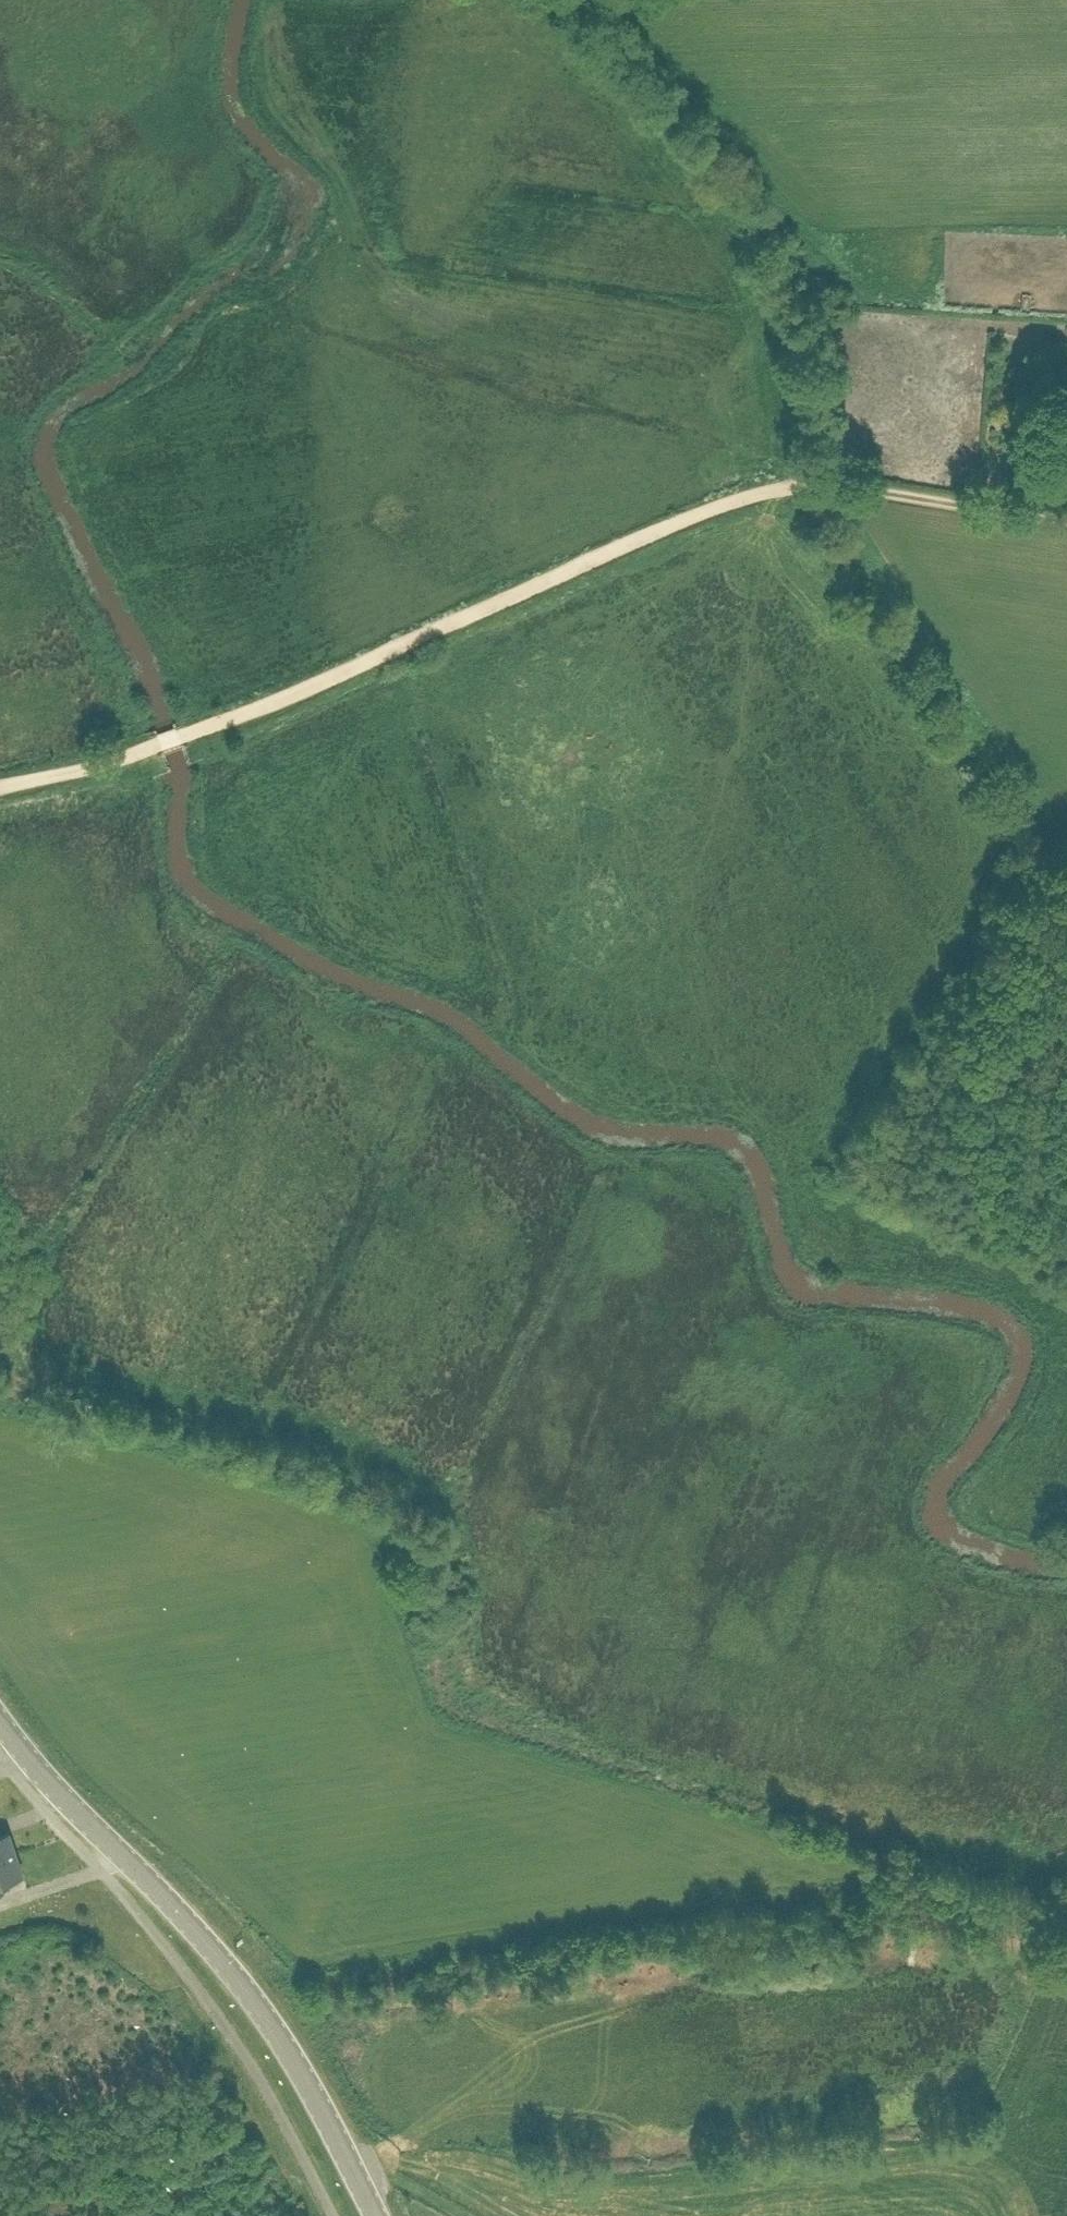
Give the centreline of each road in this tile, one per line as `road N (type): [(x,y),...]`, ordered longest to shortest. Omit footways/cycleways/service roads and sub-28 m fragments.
road 1 (track): [(1066,521),(858,484),(774,487),(711,507),(281,699),(0,789)]
road 2 (secondary): [(380,2215),(290,2051),(241,1983),(50,1783),(0,1718)]

